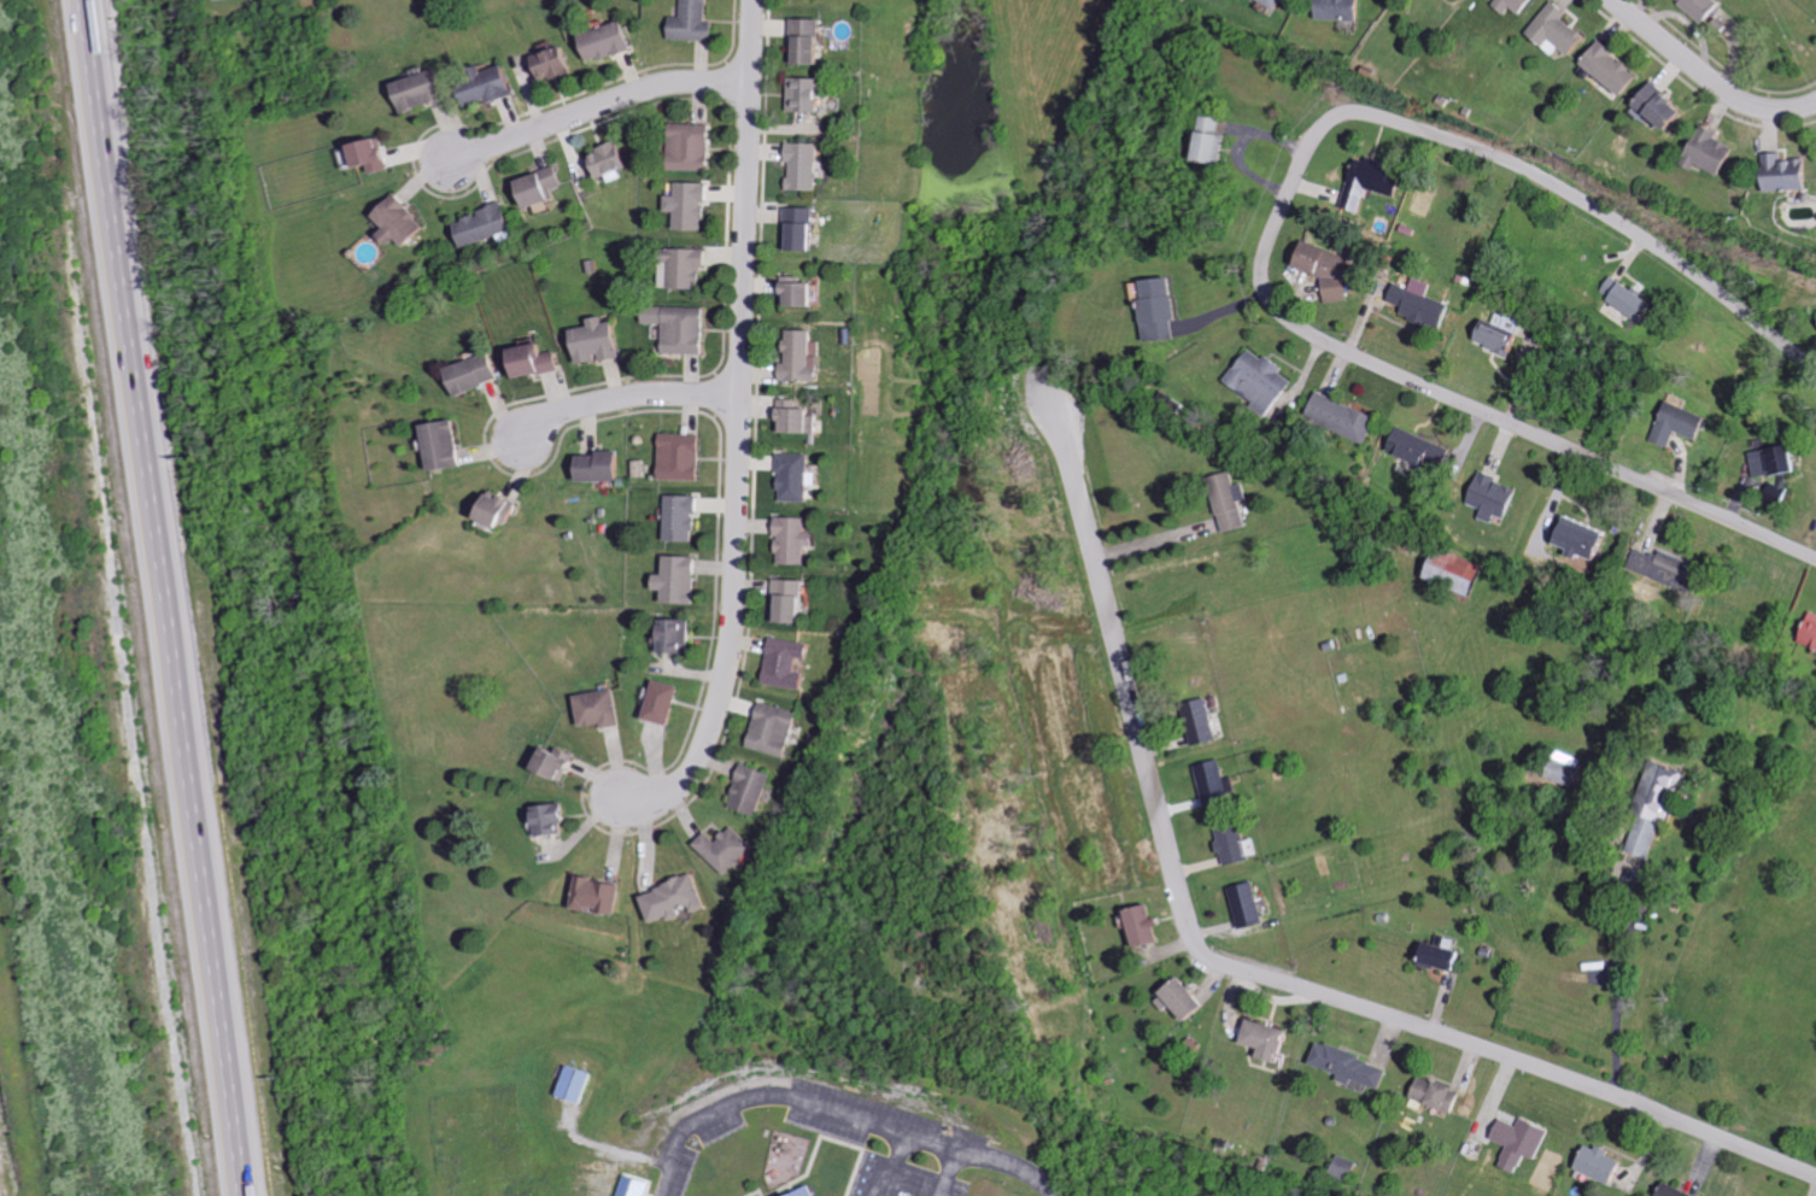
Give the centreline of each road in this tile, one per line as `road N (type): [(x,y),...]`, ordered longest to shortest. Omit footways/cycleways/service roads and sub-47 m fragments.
road 1 (residential): [(1815,369),(1693,275),(1554,186),(1375,119),(1337,122),(1313,145),(1263,263),(1267,301),(1296,329),(1815,557)]
road 2 (motorway): [(243,1195),(85,0)]
road 3 (residential): [(754,0),(727,672),(710,732),(686,776),(664,792),(621,797)]
road 4 (residential): [(1815,1174),(1603,1090),(1208,956)]
road 5 (residential): [(1208,956),(1190,924),(1073,465),(1049,404)]
road 6 (residential): [(750,76),(668,77),(451,160)]
road 7 (residential): [(1815,102),(1750,104),(1617,0)]
road 8 (residential): [(740,394),(629,394),(575,408),(525,436)]

